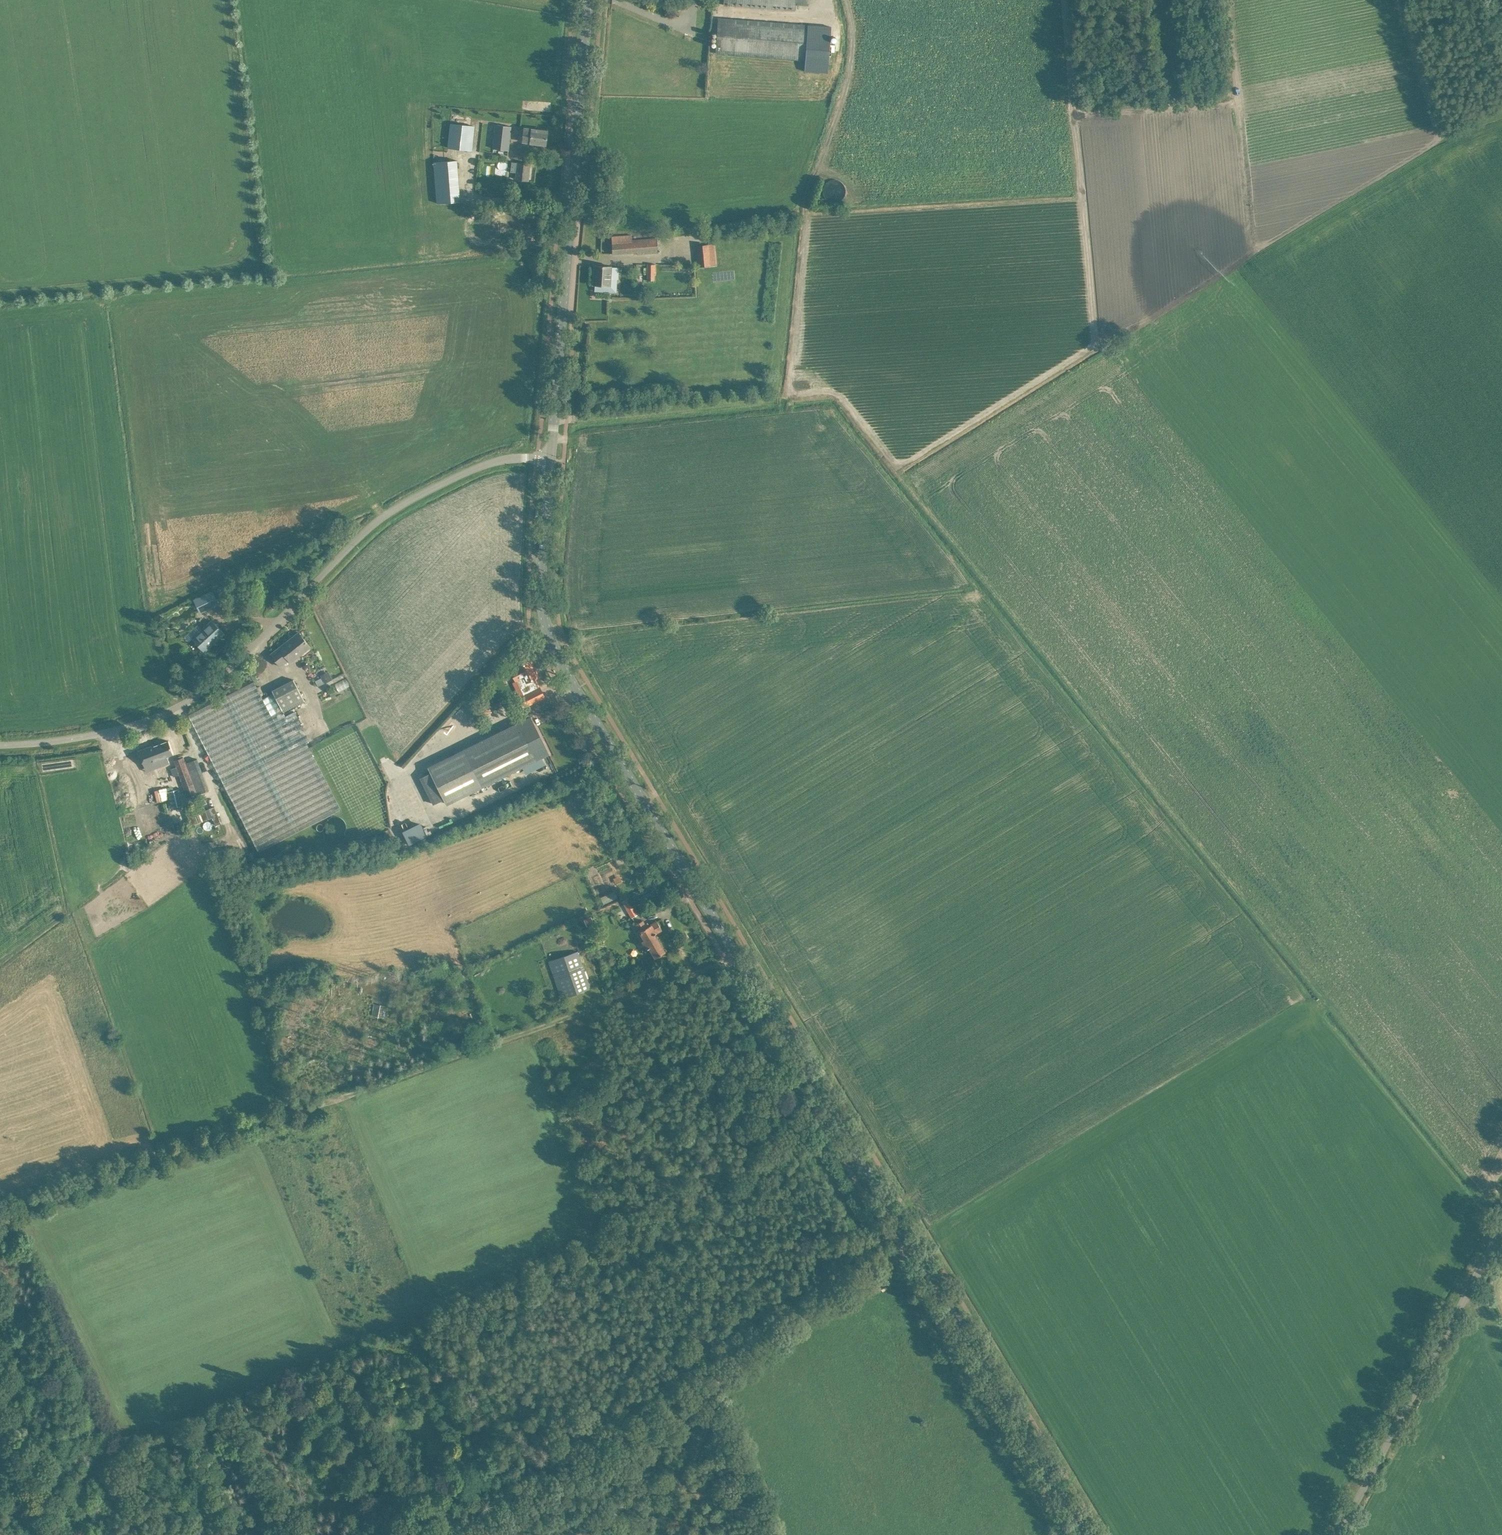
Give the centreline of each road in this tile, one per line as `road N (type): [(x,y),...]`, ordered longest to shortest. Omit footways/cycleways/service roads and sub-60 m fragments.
road 1 (tertiary): [(1085,1534),(564,671),(543,604),(551,460)]
road 2 (track): [(0,1217),(724,958)]
road 3 (unclassified): [(0,748),(125,730),(176,711),(219,682),(366,529),(485,465),(551,460)]
road 4 (tertiary): [(551,460),(587,0)]
road 5 (unclassified): [(1336,1534),(1501,1224)]

